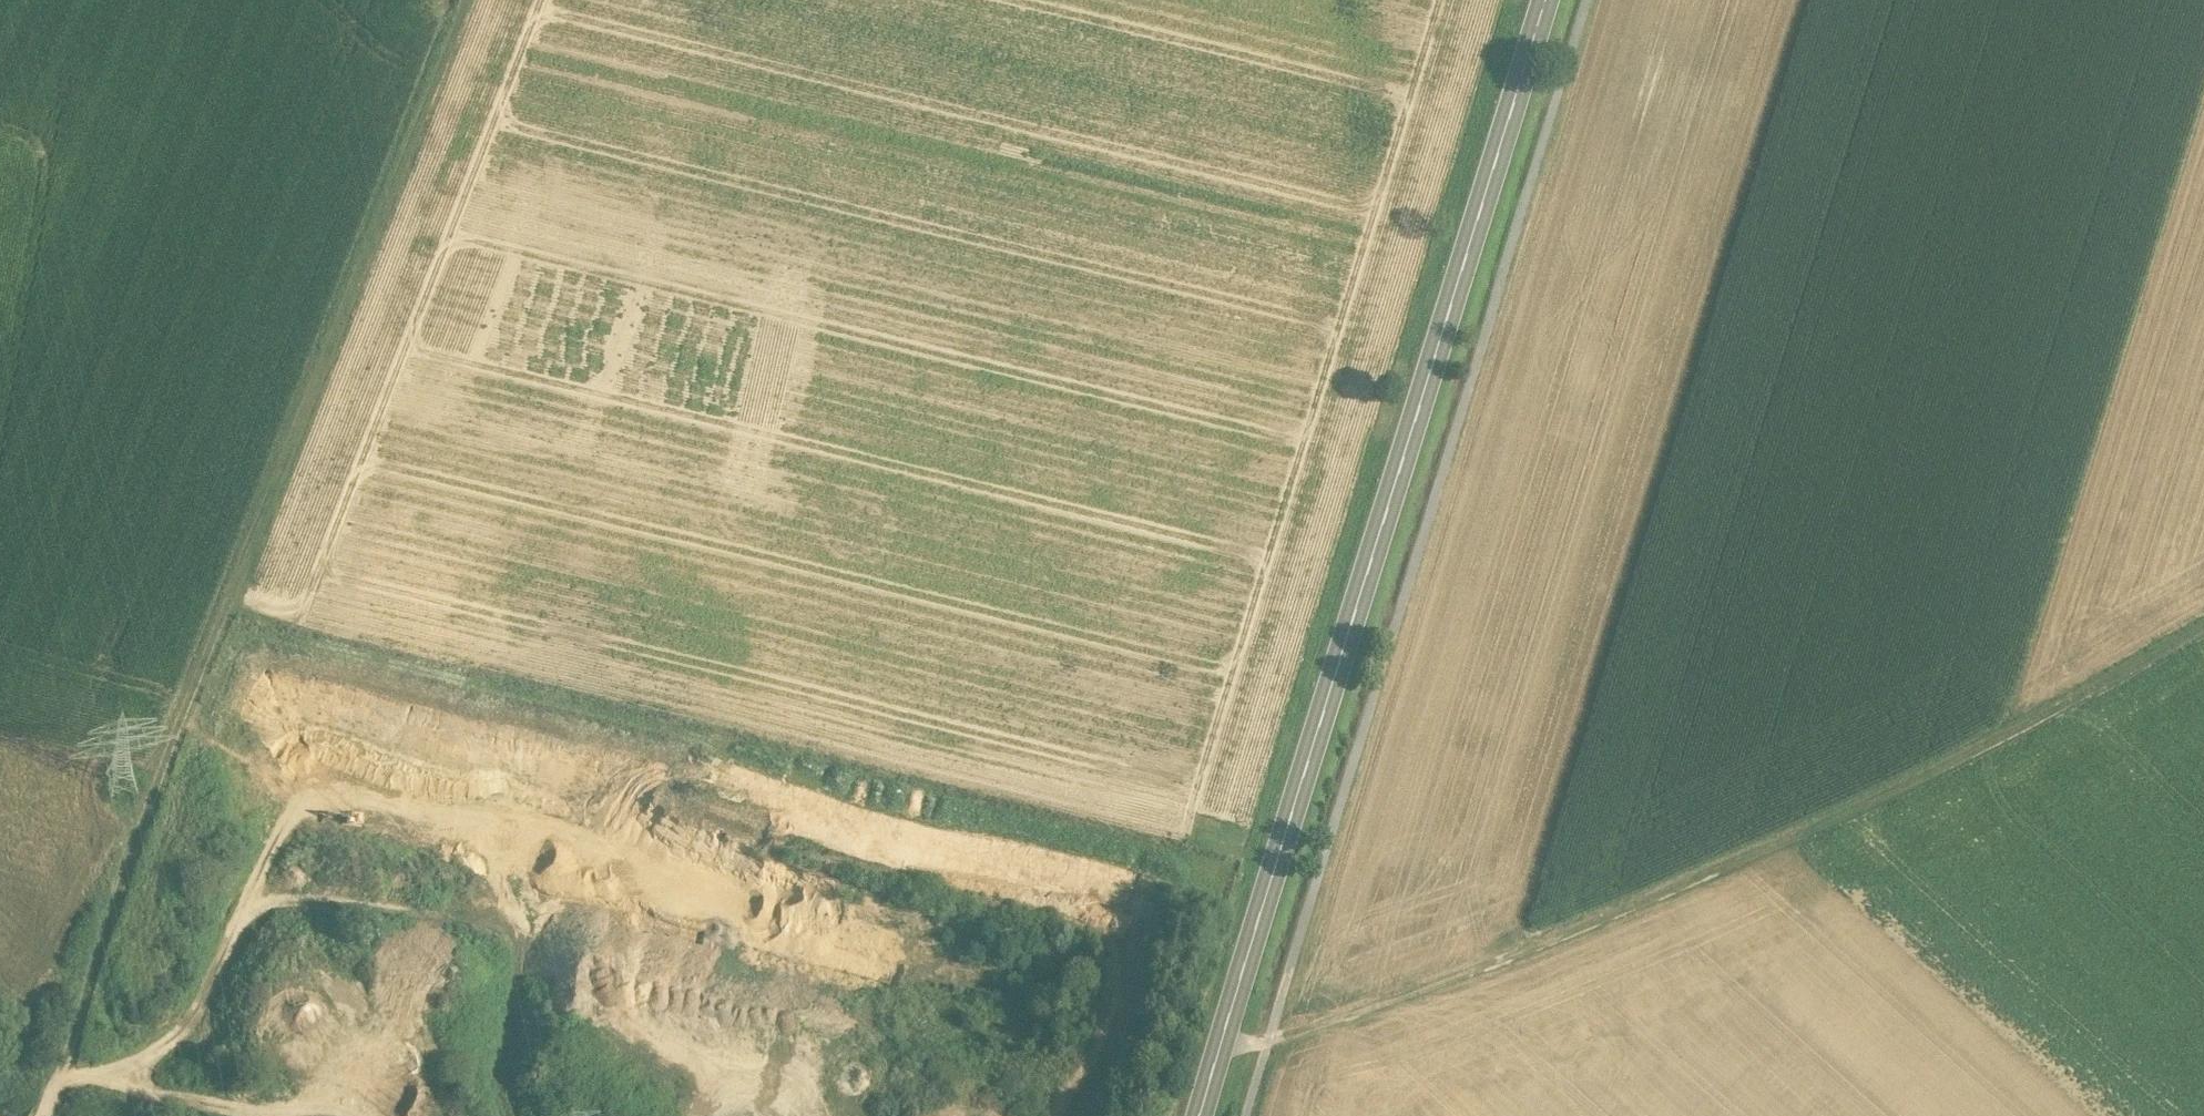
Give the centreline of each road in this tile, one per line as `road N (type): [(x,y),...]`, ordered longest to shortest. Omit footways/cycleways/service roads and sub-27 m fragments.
road 1 (primary): [(1200,1115),(1545,0)]
road 2 (track): [(61,1078),(223,616),(466,0)]
road 3 (track): [(2203,630),(1814,832),(1554,944),(1291,1037),(1245,1046),(1222,1040)]

